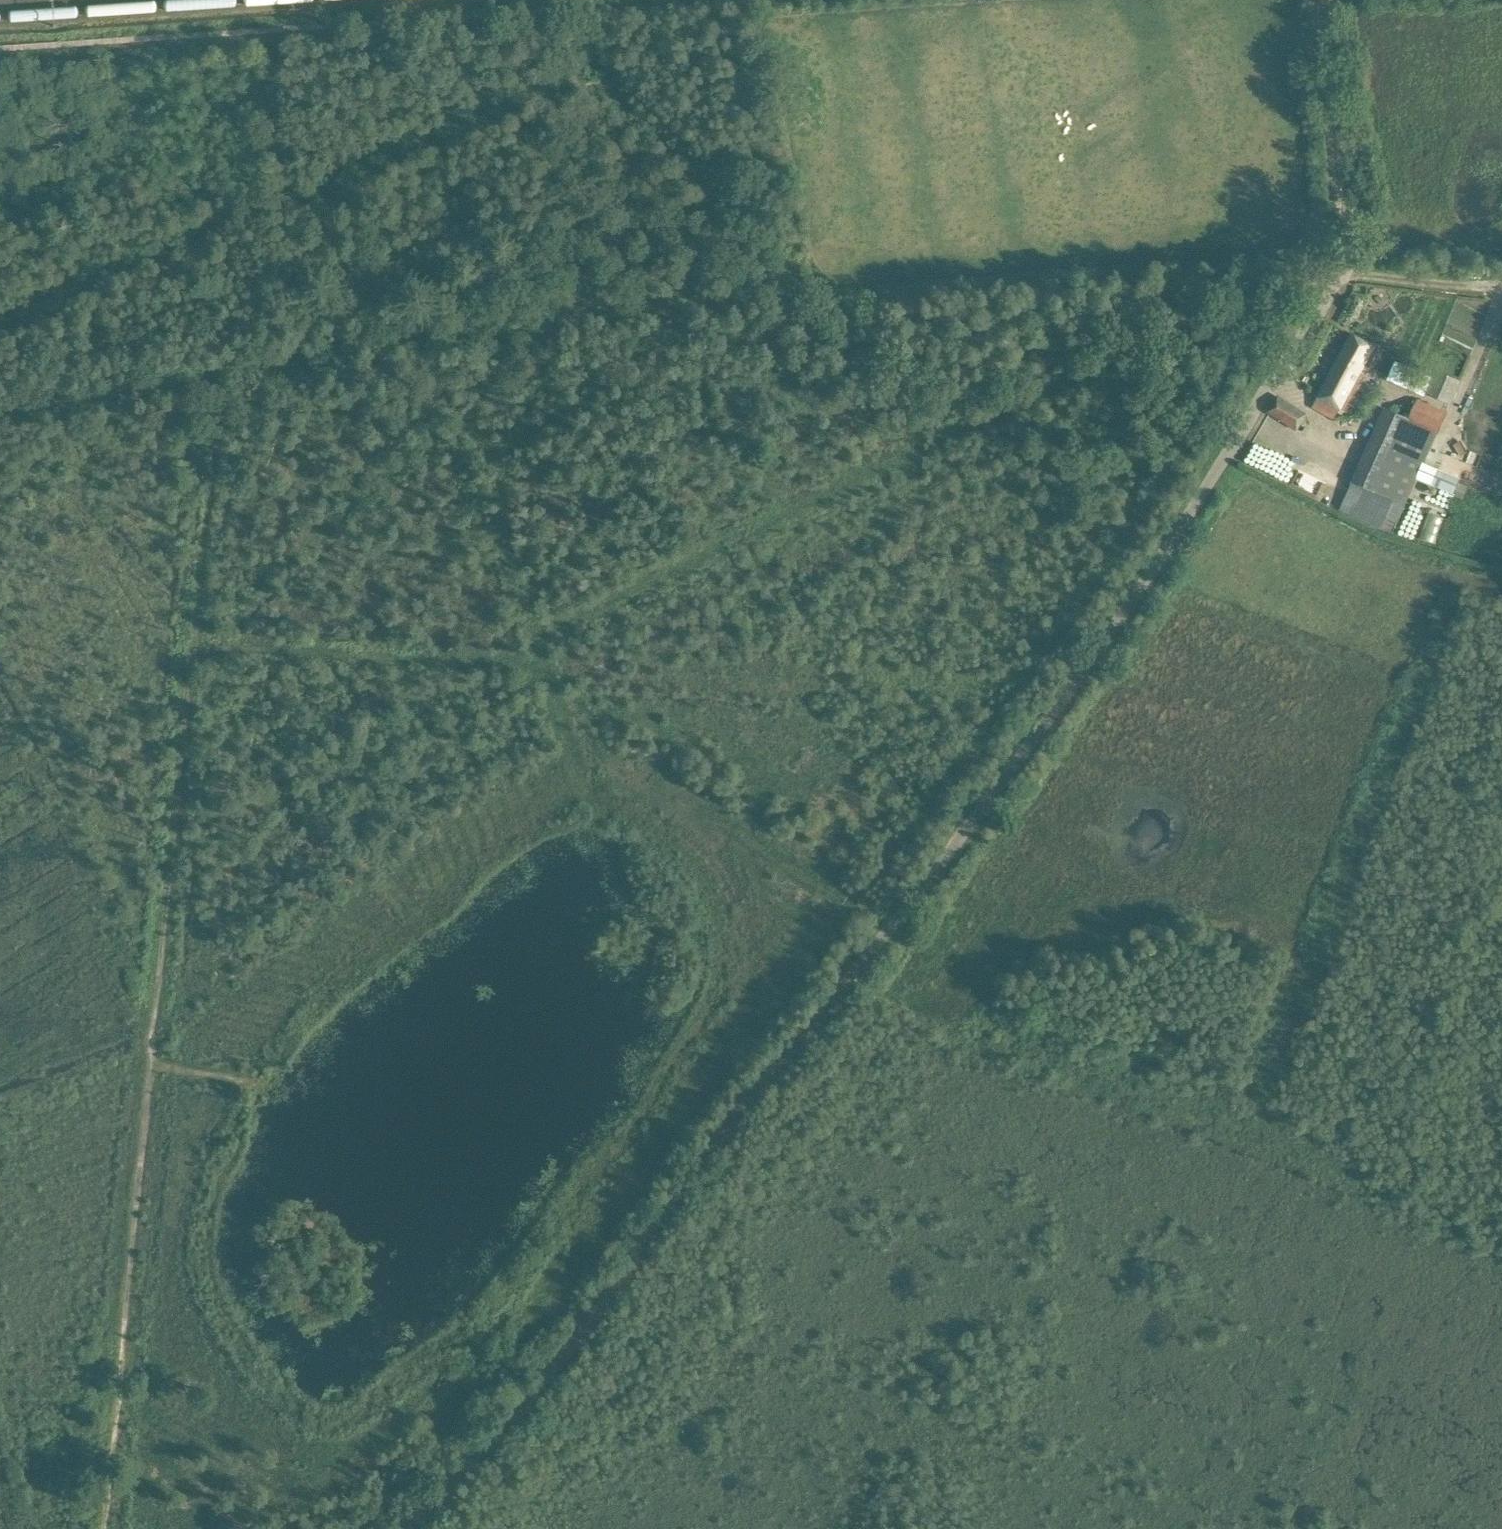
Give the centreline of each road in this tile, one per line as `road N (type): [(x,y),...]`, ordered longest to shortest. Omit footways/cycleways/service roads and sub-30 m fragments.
road 1 (unclassified): [(413,1528),(541,1383),(1115,625),(1317,314),(1343,251)]
road 2 (track): [(1343,251),(1329,14),(1335,0)]

